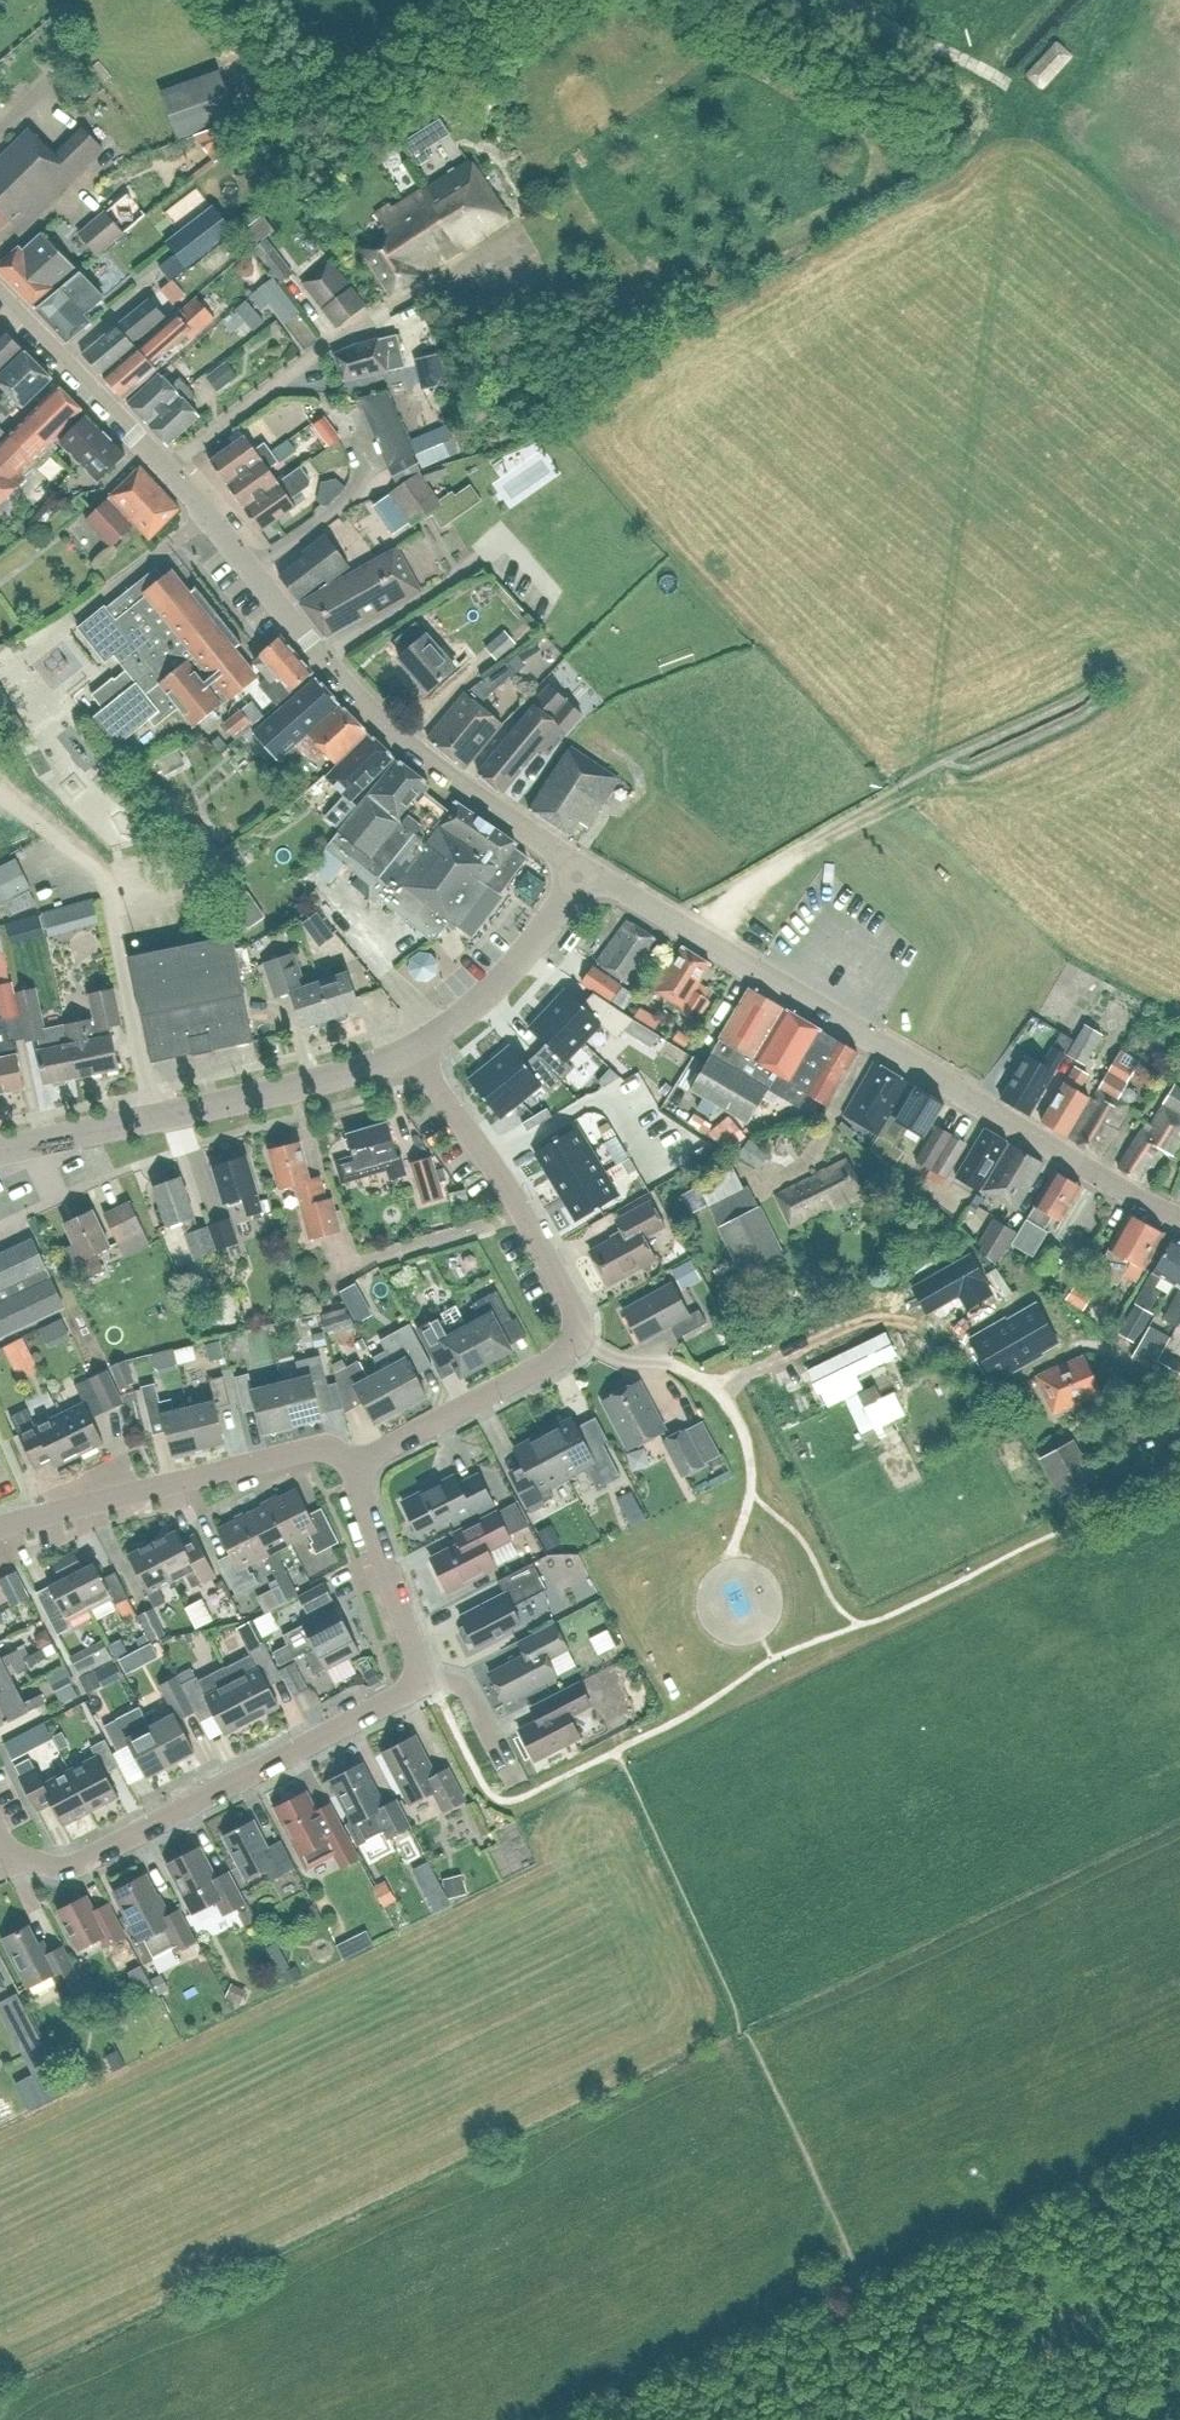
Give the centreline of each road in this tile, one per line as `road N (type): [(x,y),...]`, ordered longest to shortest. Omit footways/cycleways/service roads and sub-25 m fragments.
road 1 (tertiary): [(1179,1218),(584,868)]
road 2 (residential): [(362,1467),(559,1355),(578,1328),(573,1300),(517,1199),(411,1048)]
road 3 (tertiary): [(584,868),(455,782),(368,708),(165,468)]
road 4 (residential): [(15,1852),(55,1866),(76,1863),(425,1682)]
road 5 (unclassified): [(165,468),(327,345),(520,225)]
road 6 (residential): [(0,1149),(289,1088),(411,1048)]
road 7 (residential): [(362,1467),(334,1449),(311,1448),(0,1526)]
road 8 (unclassified): [(411,1048),(500,982),(584,868)]
road 9 (tertiary): [(165,468),(0,298)]
road 10 (residential): [(425,1682),(362,1493),(362,1467)]
road 11 (residential): [(515,1785),(463,1685),(425,1682)]

